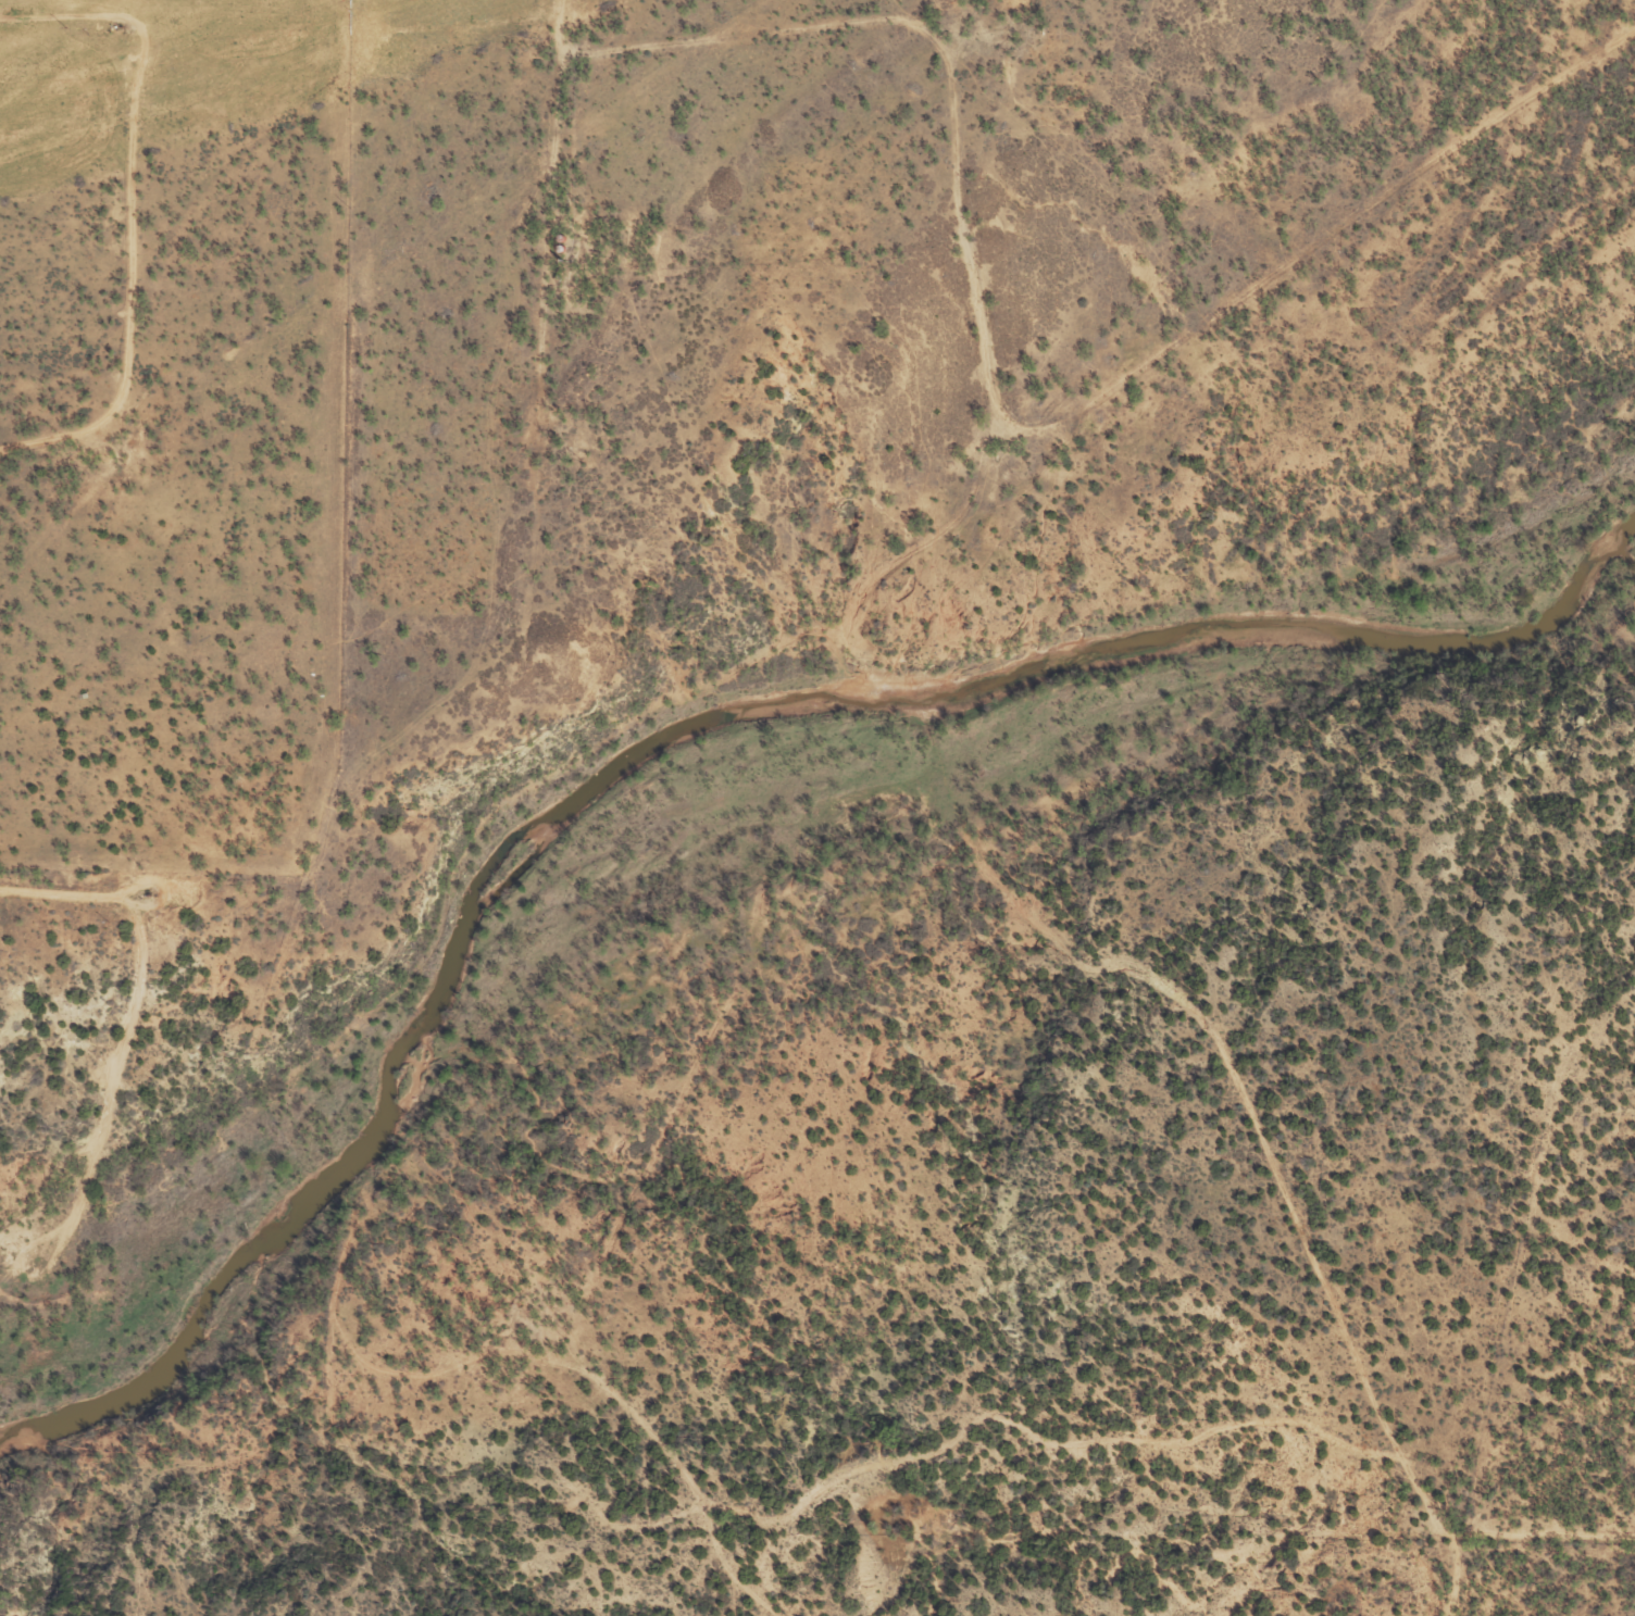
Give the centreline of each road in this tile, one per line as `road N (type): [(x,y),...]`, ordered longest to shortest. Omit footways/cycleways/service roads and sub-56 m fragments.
road 1 (residential): [(0,446),(116,390),(165,291),(165,153),(105,131),(0,123)]
road 2 (residential): [(1464,1615),(1474,1601),(1551,1556),(1634,1548)]

